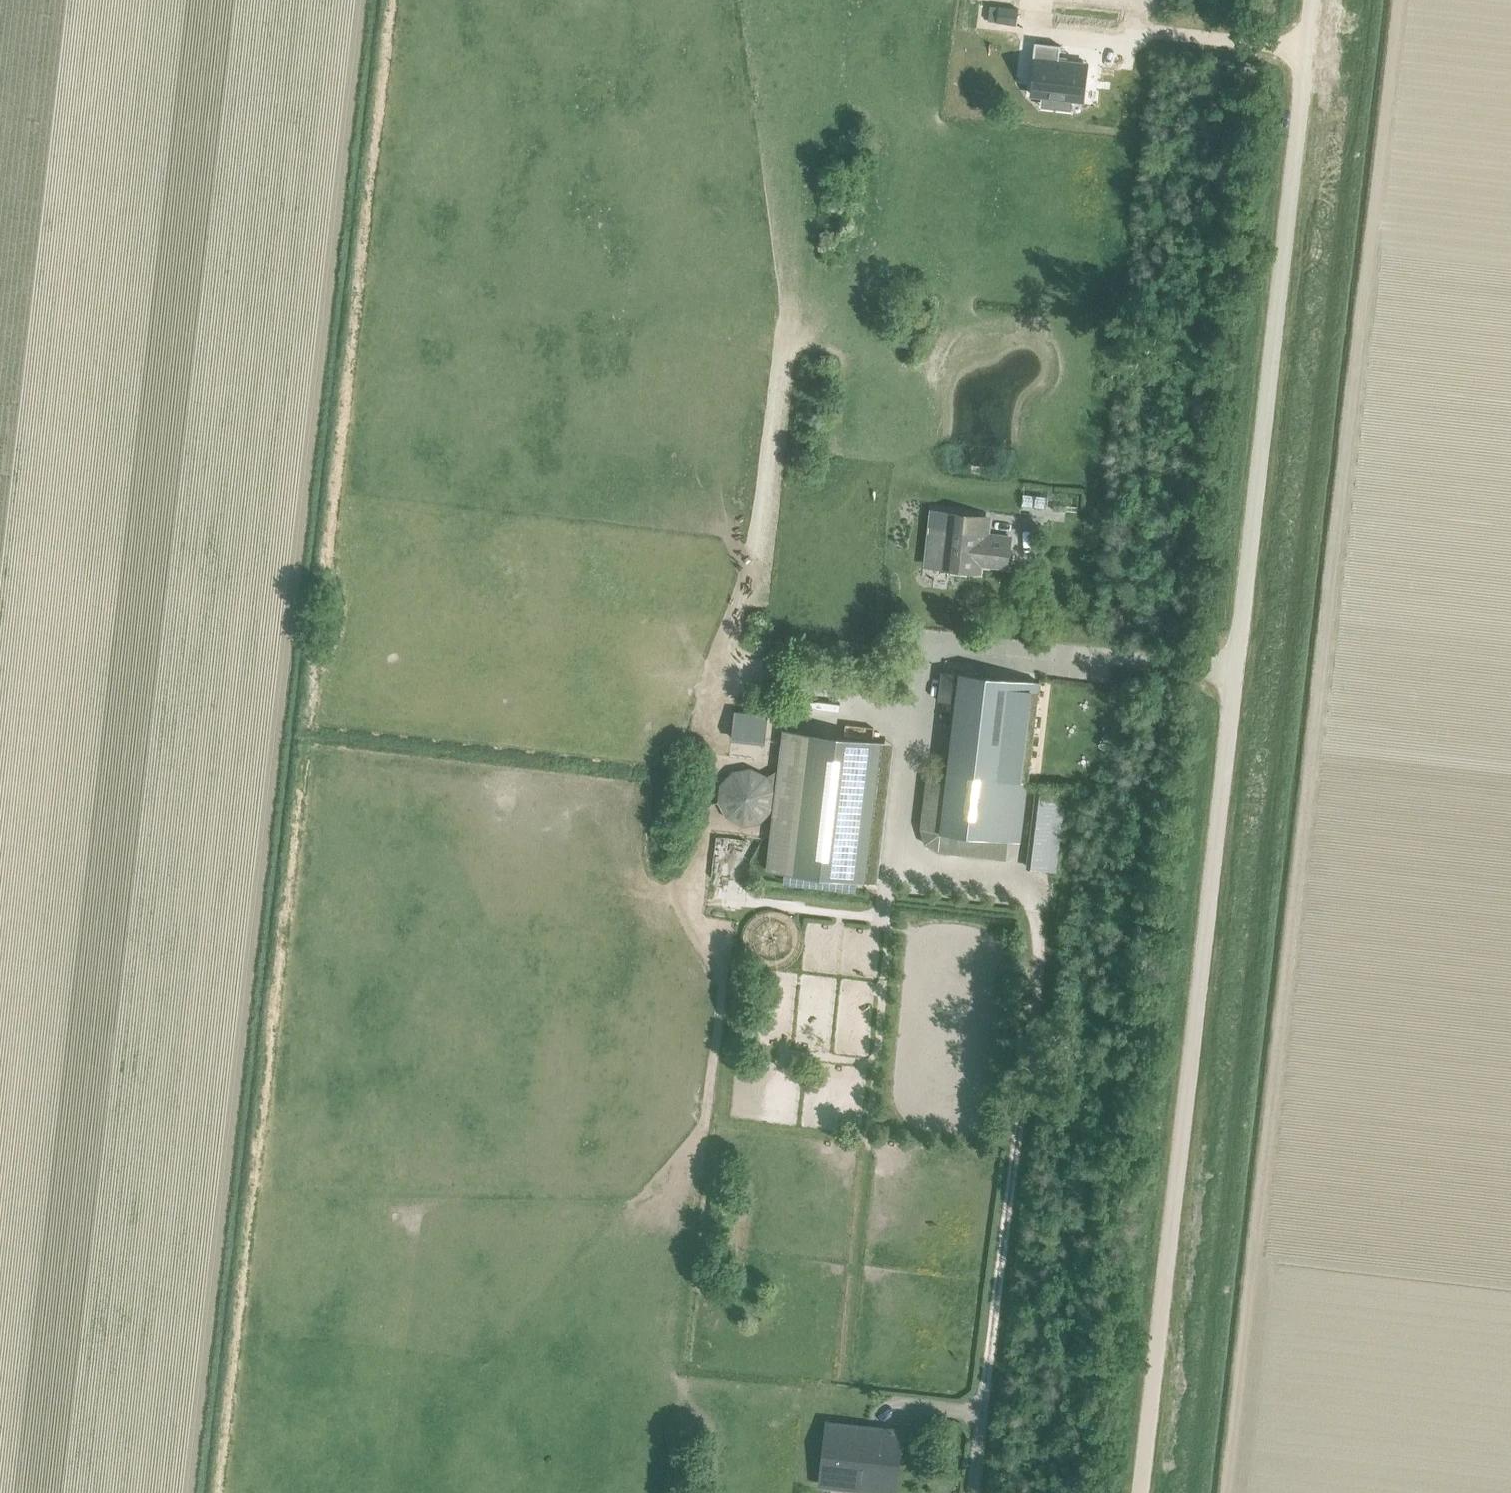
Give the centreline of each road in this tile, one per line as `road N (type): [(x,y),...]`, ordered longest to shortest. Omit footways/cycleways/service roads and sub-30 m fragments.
road 1 (unclassified): [(1139,1492),(1314,0)]

